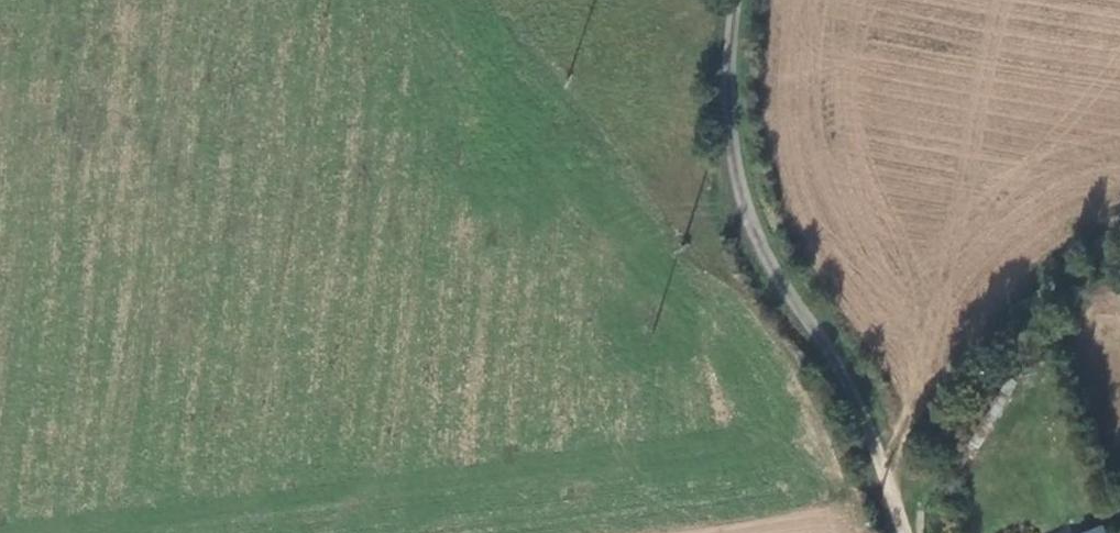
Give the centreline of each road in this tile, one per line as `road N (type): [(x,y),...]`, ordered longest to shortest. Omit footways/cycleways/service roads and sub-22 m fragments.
road 1 (unclassified): [(918,532),(748,176),(725,0)]

